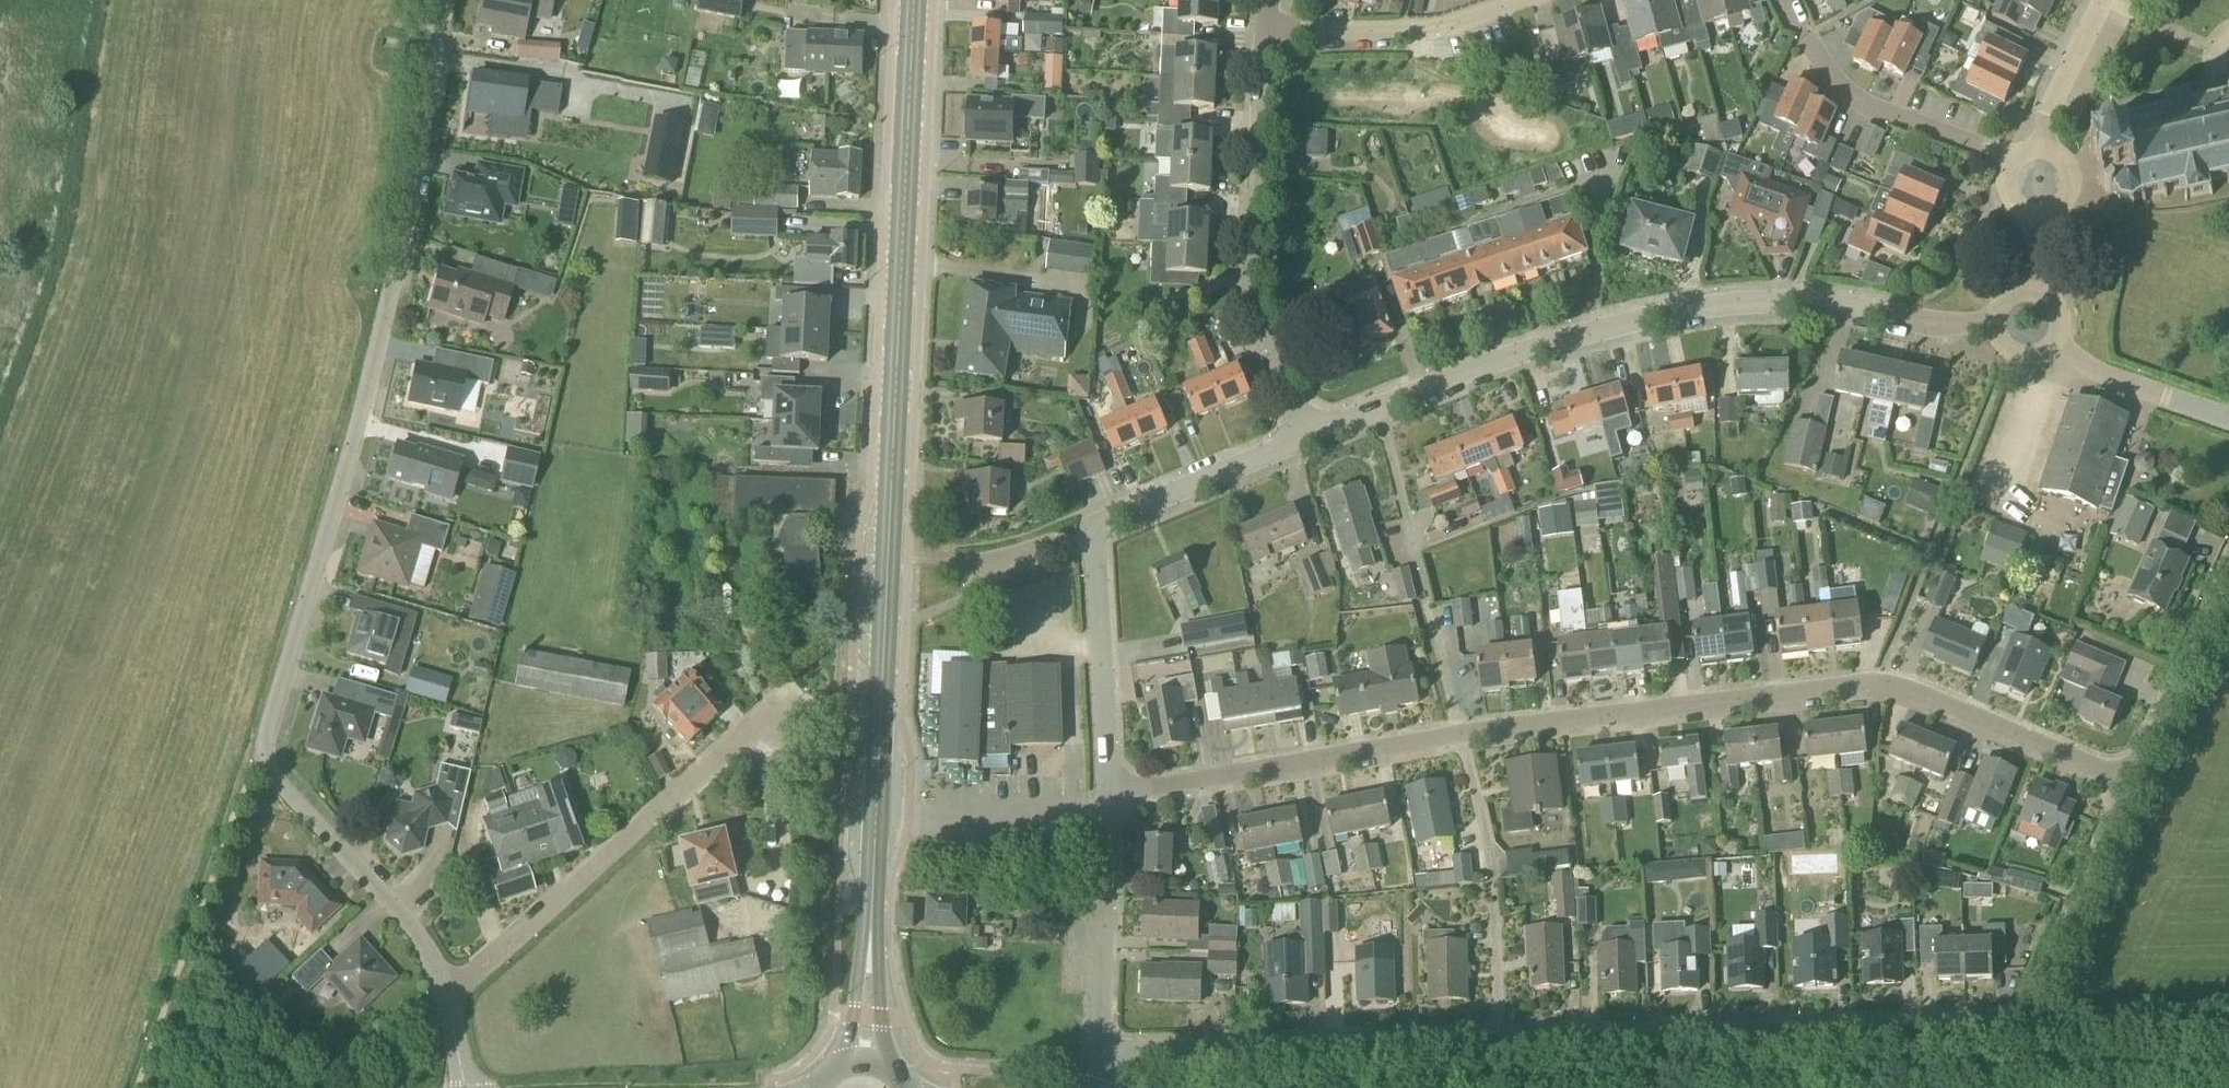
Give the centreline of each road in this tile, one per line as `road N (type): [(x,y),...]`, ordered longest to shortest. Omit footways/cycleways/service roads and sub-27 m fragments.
road 1 (residential): [(1105,1054),(2015,1017),(2030,1008),(2135,785)]
road 2 (residential): [(450,992),(409,923),(267,771),(261,753),(391,323),(411,230),(438,0)]
road 3 (primary): [(866,1062),(916,0)]
road 4 (residential): [(2135,785),(1878,686),(1111,805)]
road 5 (residential): [(1309,435),(1527,349),(1741,303),(1803,301),(1930,324),(1995,322)]
road 6 (residential): [(797,688),(450,992)]
road 7 (tertiary): [(1796,1087),(2228,1075)]
road 8 (residential): [(1309,435),(1256,295),(1273,41)]
road 9 (unclassified): [(2015,161),(1865,106),(1825,73),(1786,0)]
road 10 (residential): [(1273,41),(1446,28),(1535,4)]
road 11 (residential): [(1111,805),(1091,545)]
road 12 (residential): [(1105,1054),(1111,805)]
road 13 (residential): [(1091,545),(1101,527),(1309,435)]
road 14 (residential): [(2135,785),(2228,576)]
road 15 (residential): [(2228,419),(2128,385),(2054,341)]
road 16 (residential): [(2043,151),(2049,108),(2102,0)]

